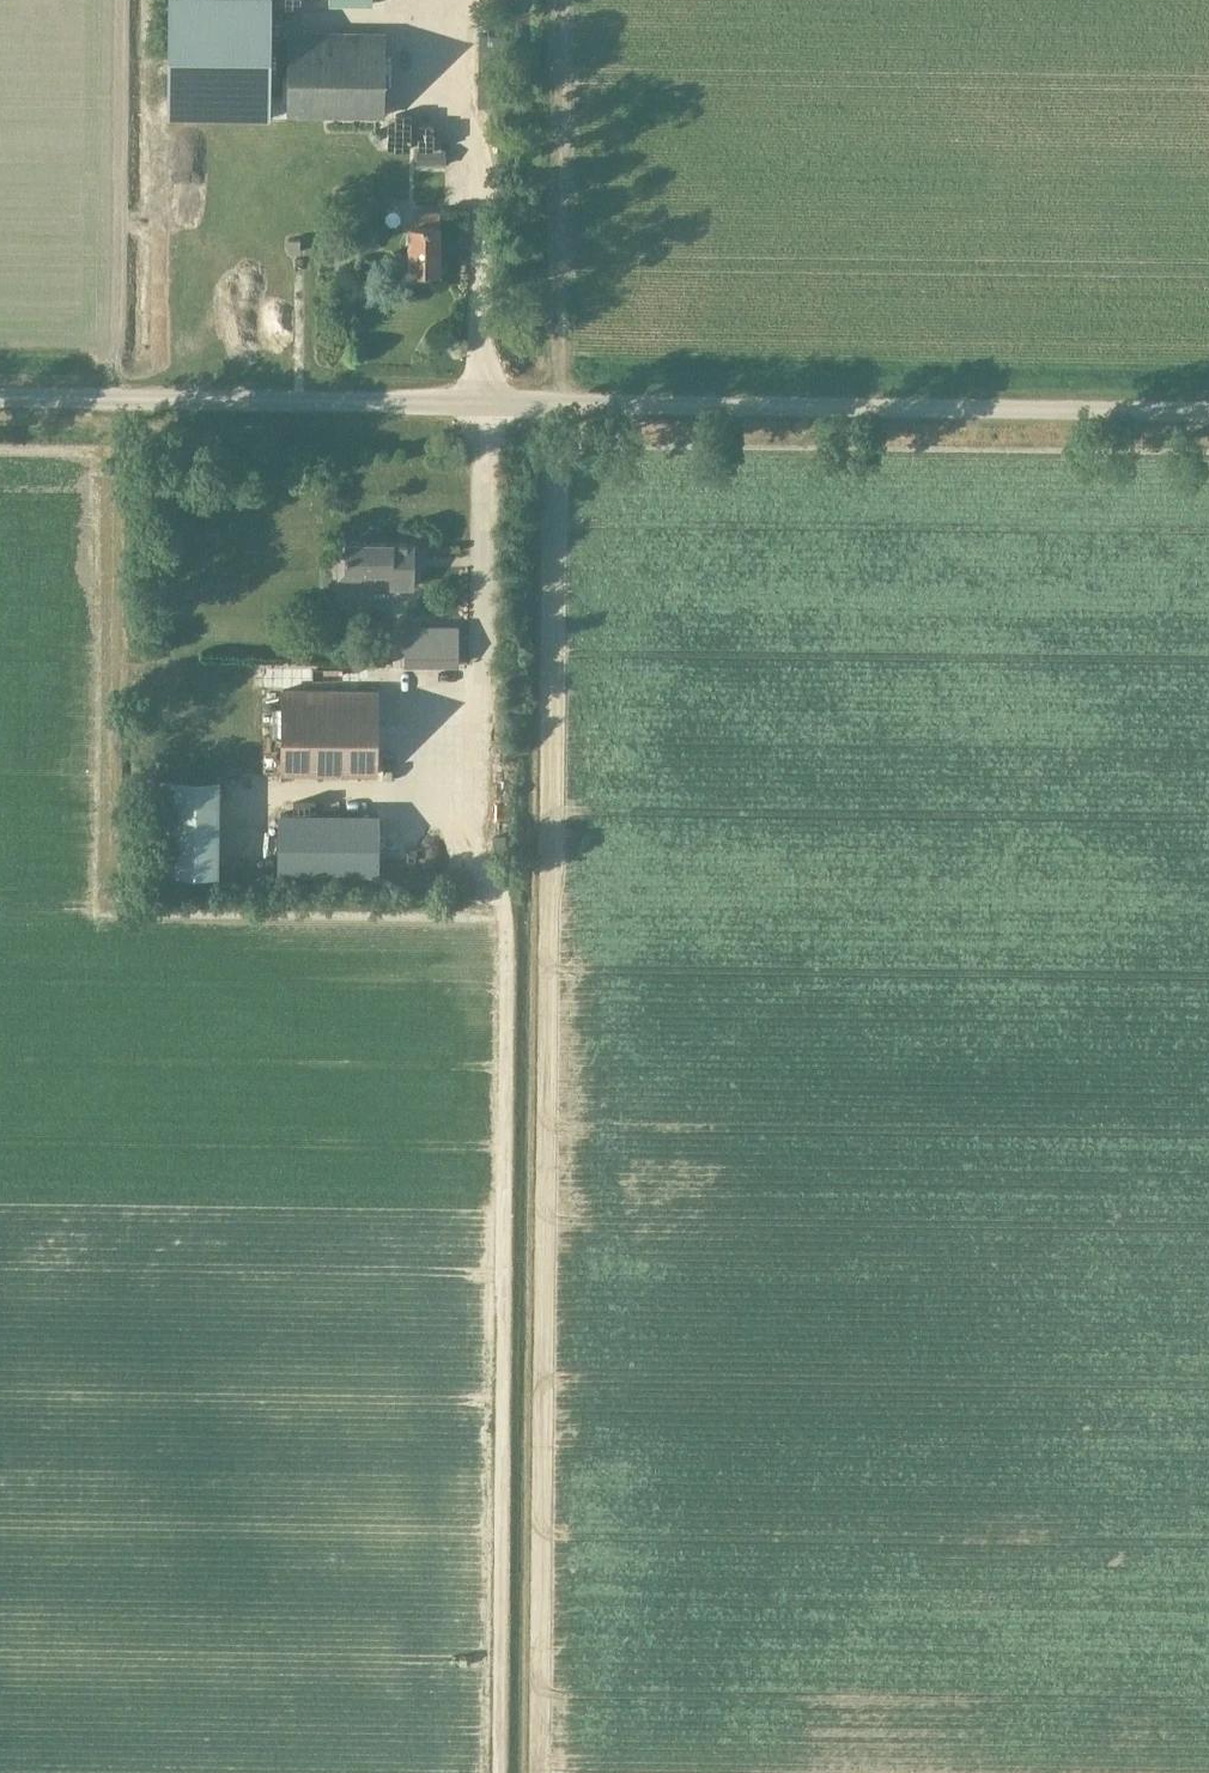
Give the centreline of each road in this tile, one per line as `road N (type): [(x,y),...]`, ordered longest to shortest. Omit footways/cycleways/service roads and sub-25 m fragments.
road 1 (unclassified): [(1208,411),(0,398)]

